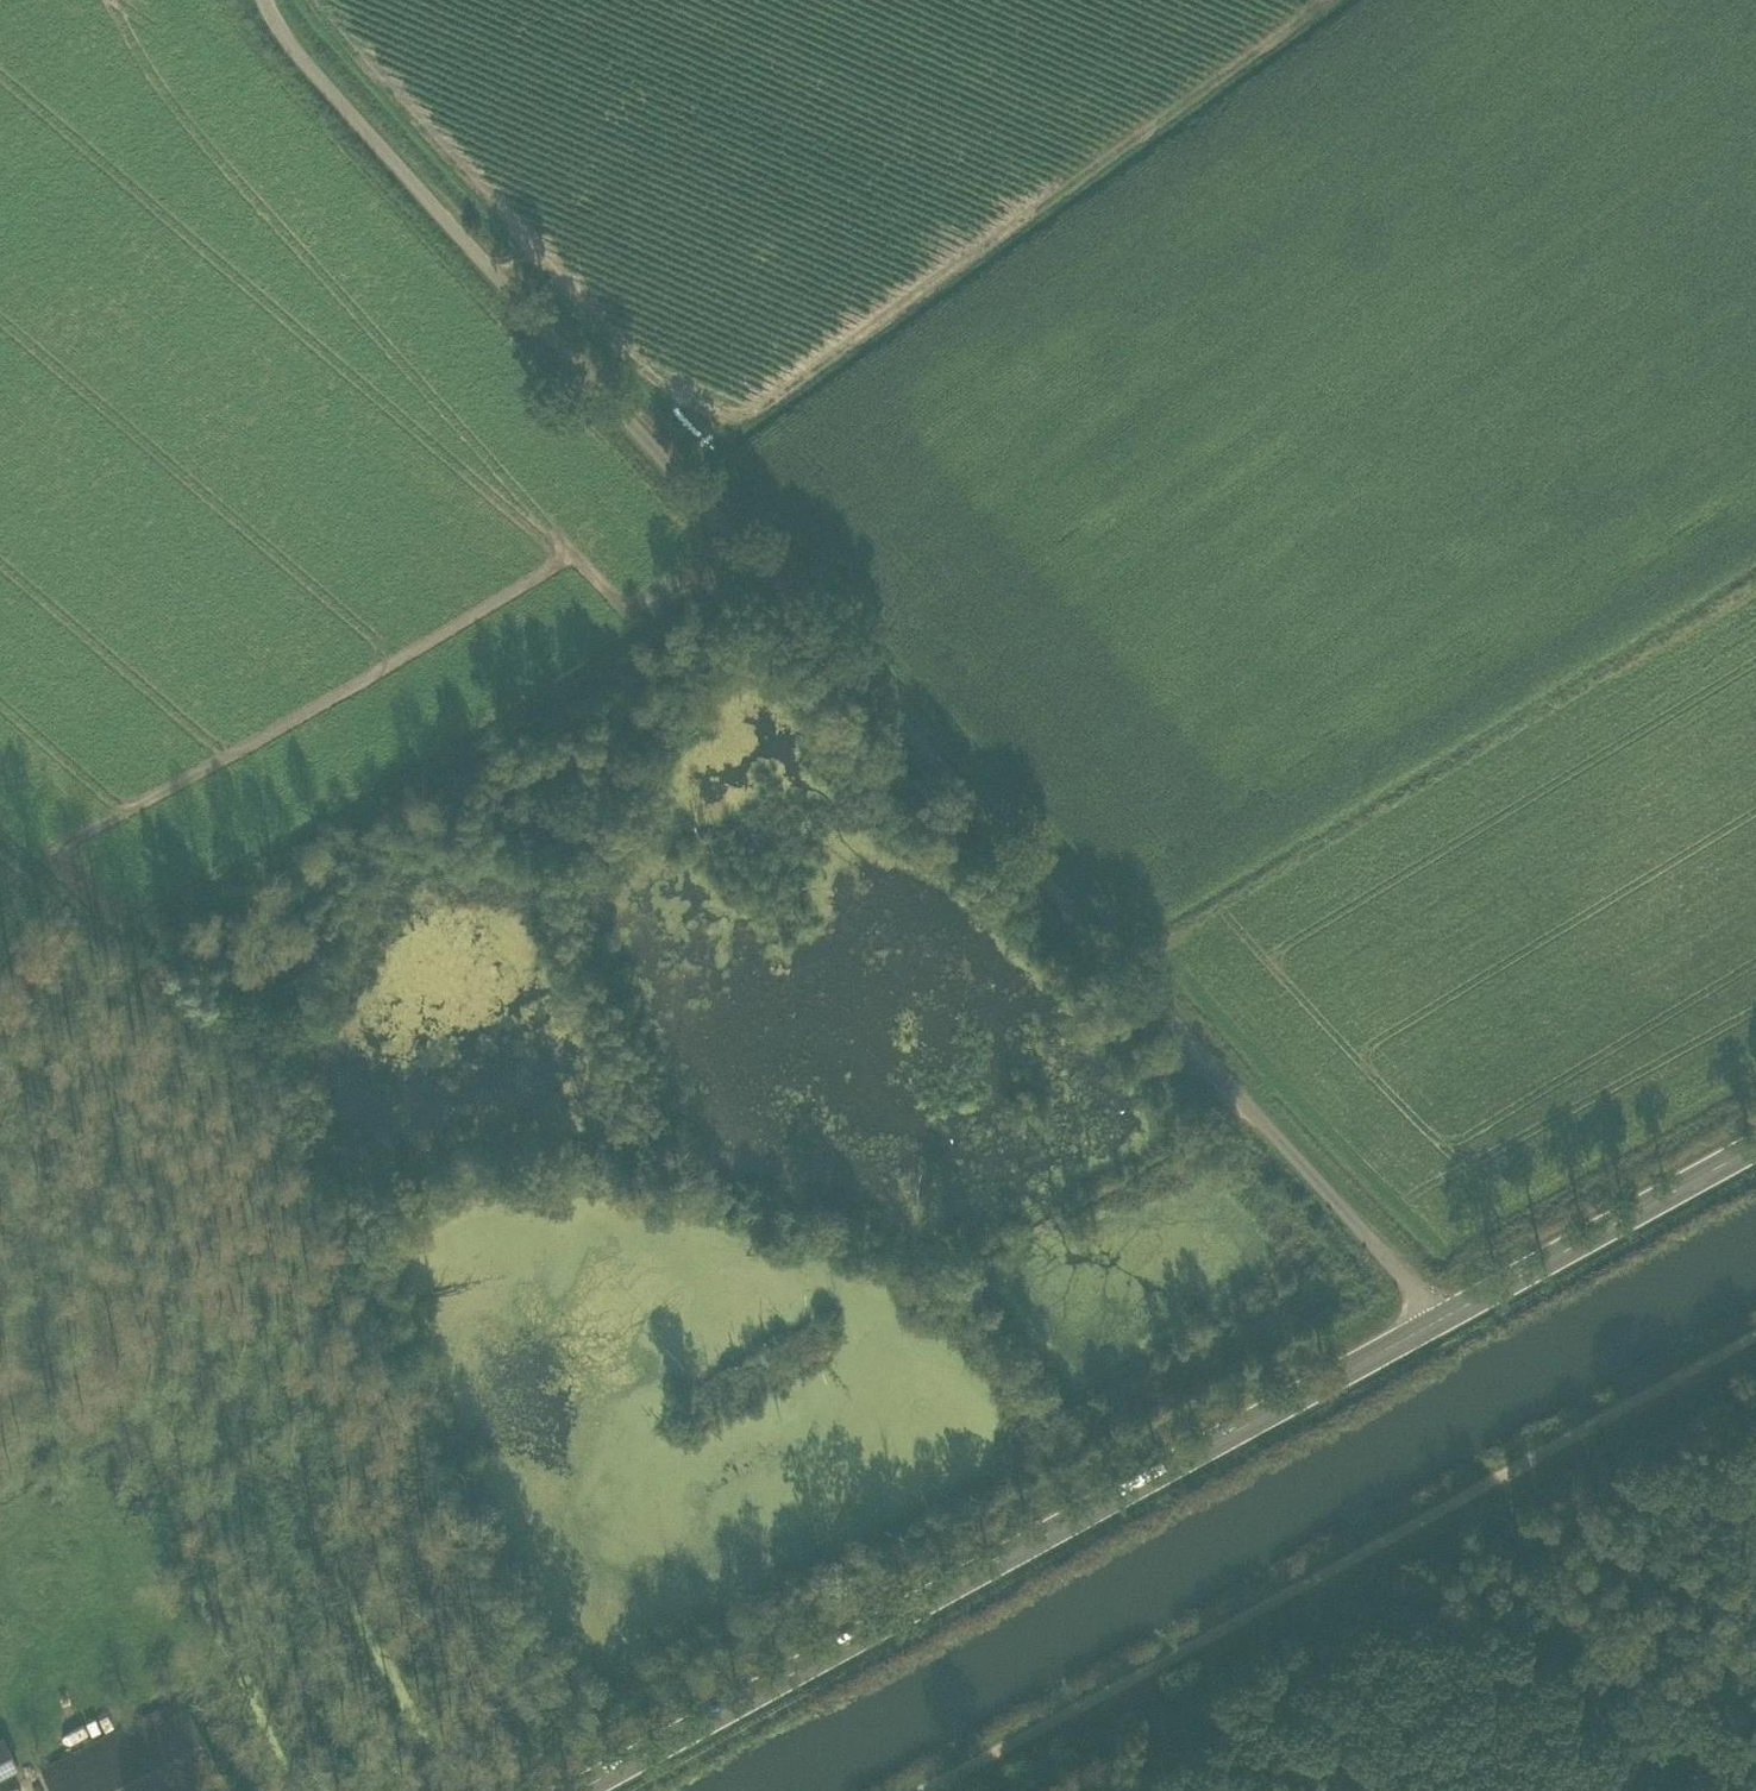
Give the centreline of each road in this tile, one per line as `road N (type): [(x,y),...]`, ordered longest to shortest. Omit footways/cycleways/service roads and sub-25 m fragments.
road 1 (unclassified): [(1440,1324),(273,25),(267,0)]
road 2 (primary): [(583,1790),(1440,1324)]
road 3 (track): [(1529,1466),(933,1790)]
road 4 (track): [(1529,1466),(1570,1579),(1612,1757),(1755,1698)]
road 5 (primary): [(1440,1324),(1755,1150)]
road 6 (track): [(1755,1342),(1529,1466)]

